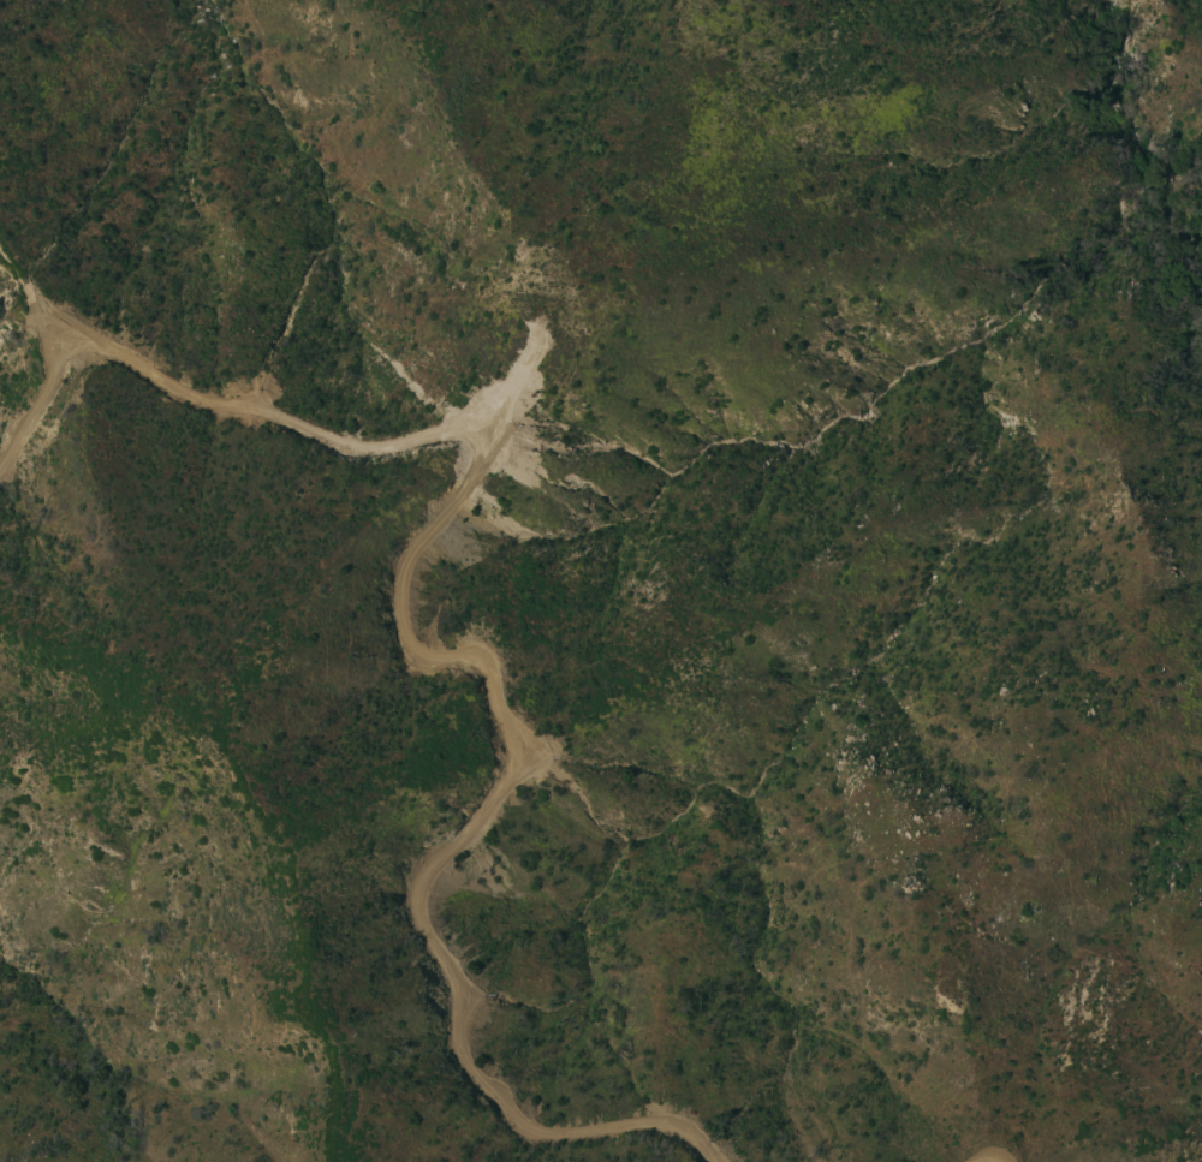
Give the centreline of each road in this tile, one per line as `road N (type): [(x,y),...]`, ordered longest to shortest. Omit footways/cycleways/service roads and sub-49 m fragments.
road 1 (track): [(0,462),(58,360),(85,342),(191,393),(248,404),(346,443),(454,428),(475,435),(478,465),(398,579),(407,642),(424,654),(466,654),(484,665),(516,749),(511,777),(418,888),(422,924),(456,983),(459,1048),(530,1127),(649,1120),(689,1136),(709,1161)]

